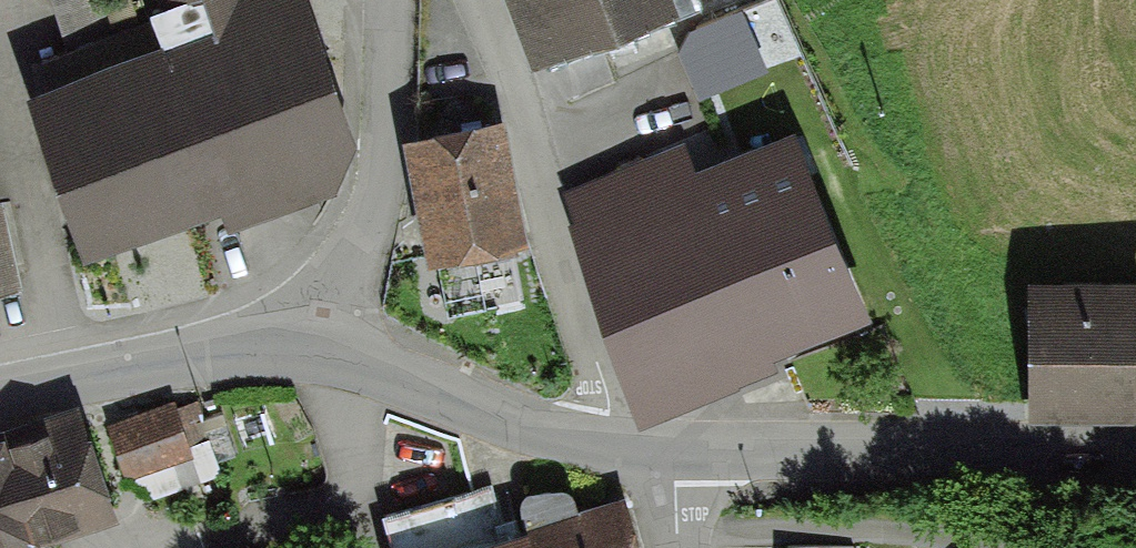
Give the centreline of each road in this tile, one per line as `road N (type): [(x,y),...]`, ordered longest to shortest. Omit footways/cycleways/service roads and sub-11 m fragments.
road 1 (residential): [(477,0),(508,68),(607,408),(605,441)]
road 2 (residential): [(677,453),(1135,454)]
road 3 (residential): [(382,0),(371,174),(310,339)]
road 4 (residential): [(0,390),(310,339)]
road 5 (residential): [(310,339),(537,427),(605,441)]

